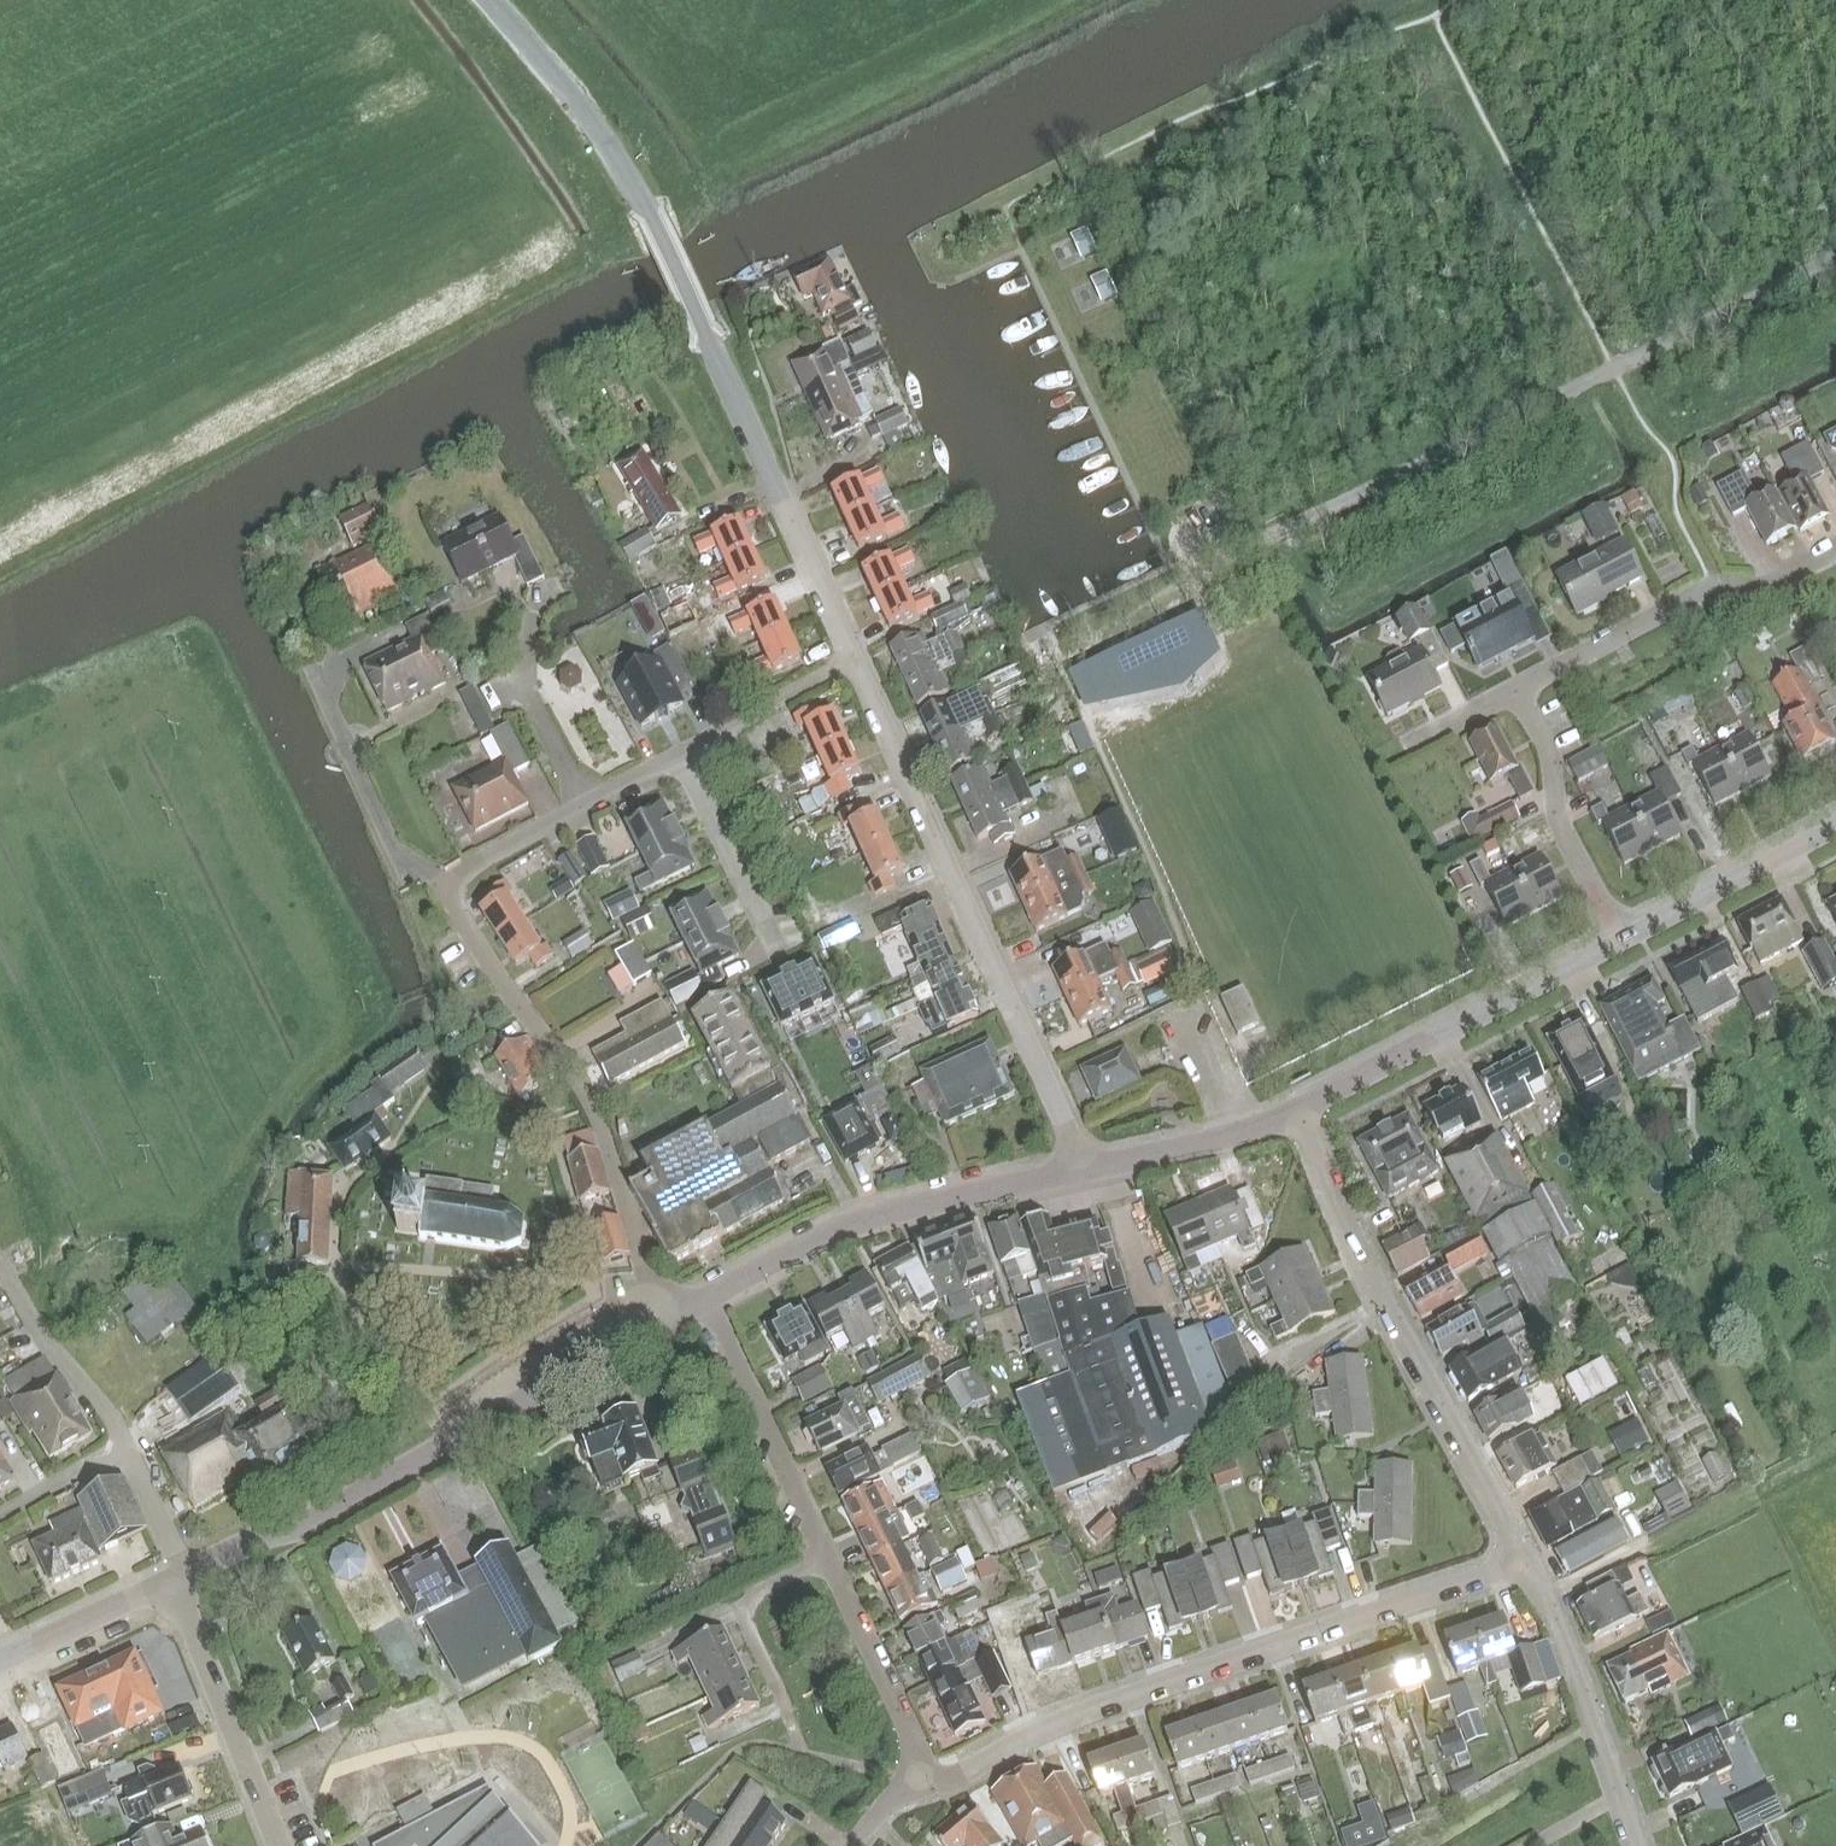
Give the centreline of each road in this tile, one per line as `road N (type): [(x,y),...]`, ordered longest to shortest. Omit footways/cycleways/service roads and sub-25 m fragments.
road 1 (tertiary): [(853,660),(614,146),(489,0)]
road 2 (residential): [(924,1774),(960,1773),(1036,1732),(1527,1559)]
road 3 (tertiary): [(1085,1171),(938,833),(853,660)]
road 4 (tertiary): [(185,1572),(350,1498),(660,1319)]
road 5 (residential): [(924,1774),(709,1297)]
road 6 (residential): [(1527,1559),(1397,1335),(1294,1112)]
road 7 (residential): [(660,1319),(606,1139),(443,883)]
road 8 (tertiary): [(709,1297),(857,1222),(1085,1171)]
road 9 (track): [(1614,367),(1269,534)]
road 10 (tertiary): [(1294,1112),(1618,941)]
road 11 (residential): [(1835,550),(1777,582),(1714,586),(1514,689)]
road 12 (residential): [(1635,1845),(1527,1559)]
road 13 (residential): [(585,805),(853,660)]
road 14 (tertiary): [(279,1845),(170,1579)]
road 15 (residential): [(1618,941),(1555,815),(1553,756),(1514,689)]
road 16 (track): [(1835,255),(1614,367)]
road 17 (tertiary): [(1618,941),(1835,826)]
road 18 (residential): [(443,883),(401,854),(319,679)]
road 19 (residential): [(129,1444),(36,1325),(0,1260)]
road 20 (residential): [(585,805),(529,696),(534,596)]
road 21 (tertiary): [(1085,1171),(1294,1112)]
road 22 (tertiary): [(0,1659),(170,1579)]
road 23 (residential): [(443,883),(585,805)]
road 24 (residential): [(0,1512),(129,1444)]
road 25 (residential): [(185,1572),(129,1444)]
road 26 (residential): [(1514,689),(1407,744)]

